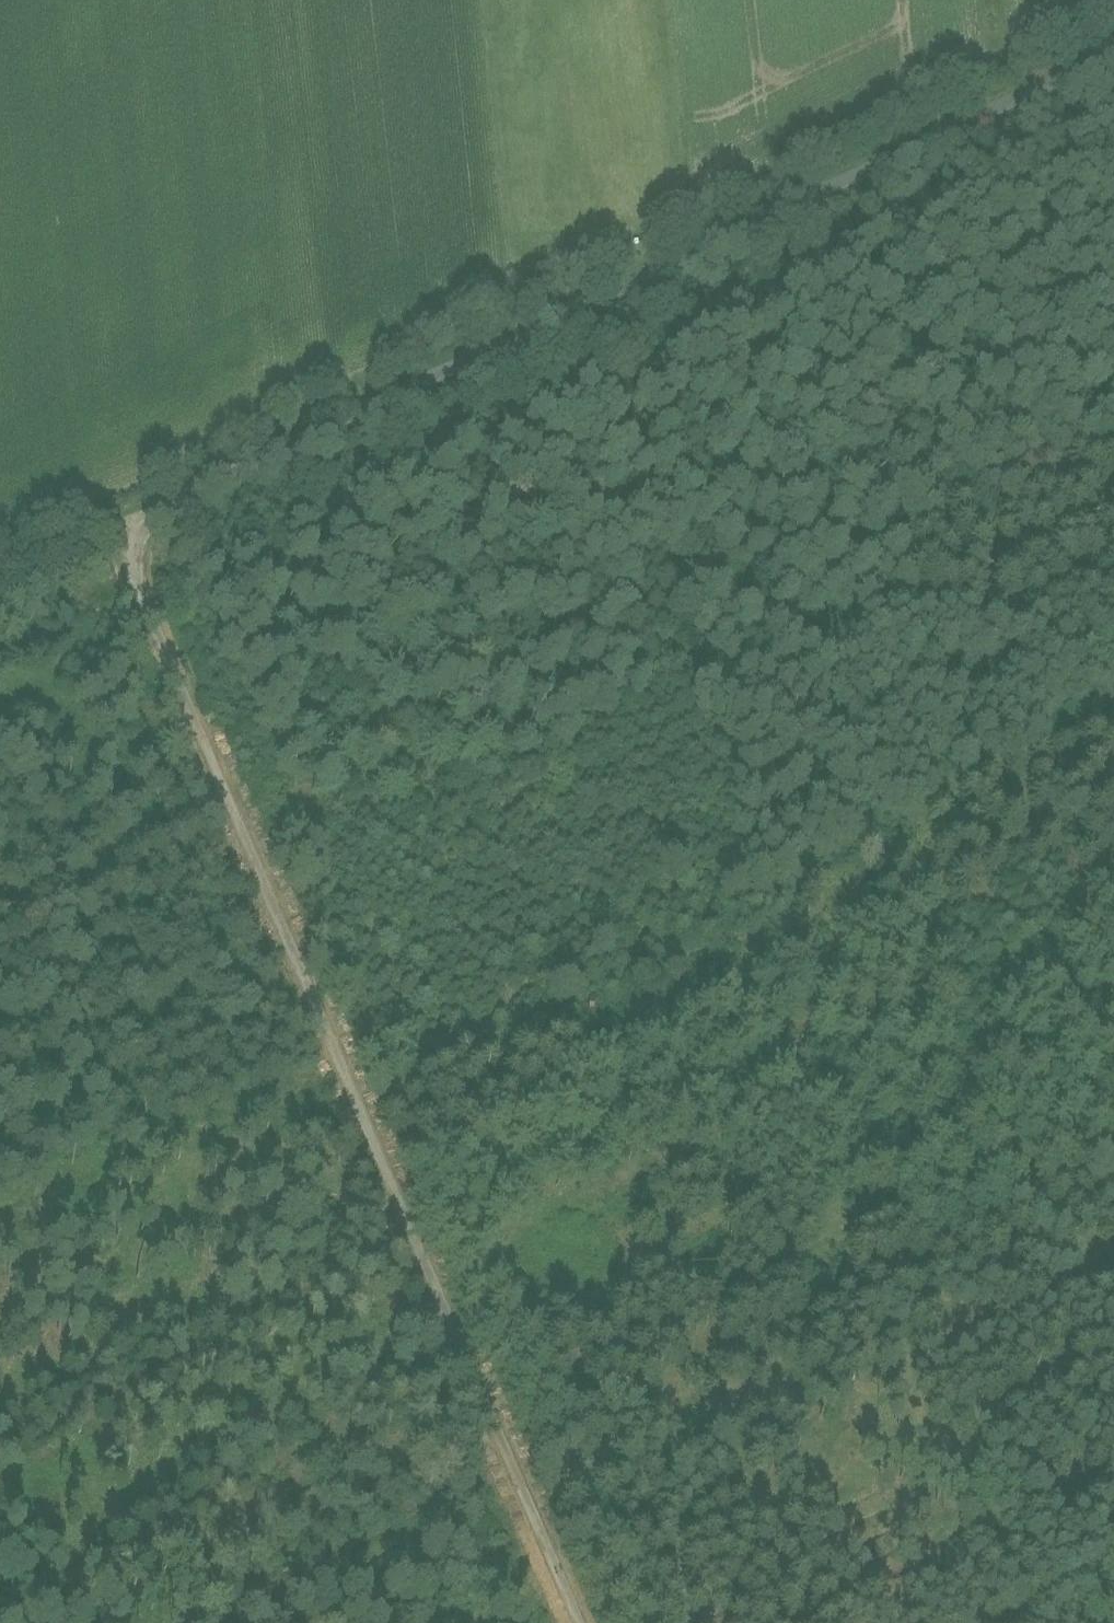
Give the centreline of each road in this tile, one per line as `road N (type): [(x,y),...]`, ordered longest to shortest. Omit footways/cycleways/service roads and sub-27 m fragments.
road 1 (track): [(1113,52),(0,582)]
road 2 (track): [(136,519),(130,558),(426,1304),(570,1622)]

